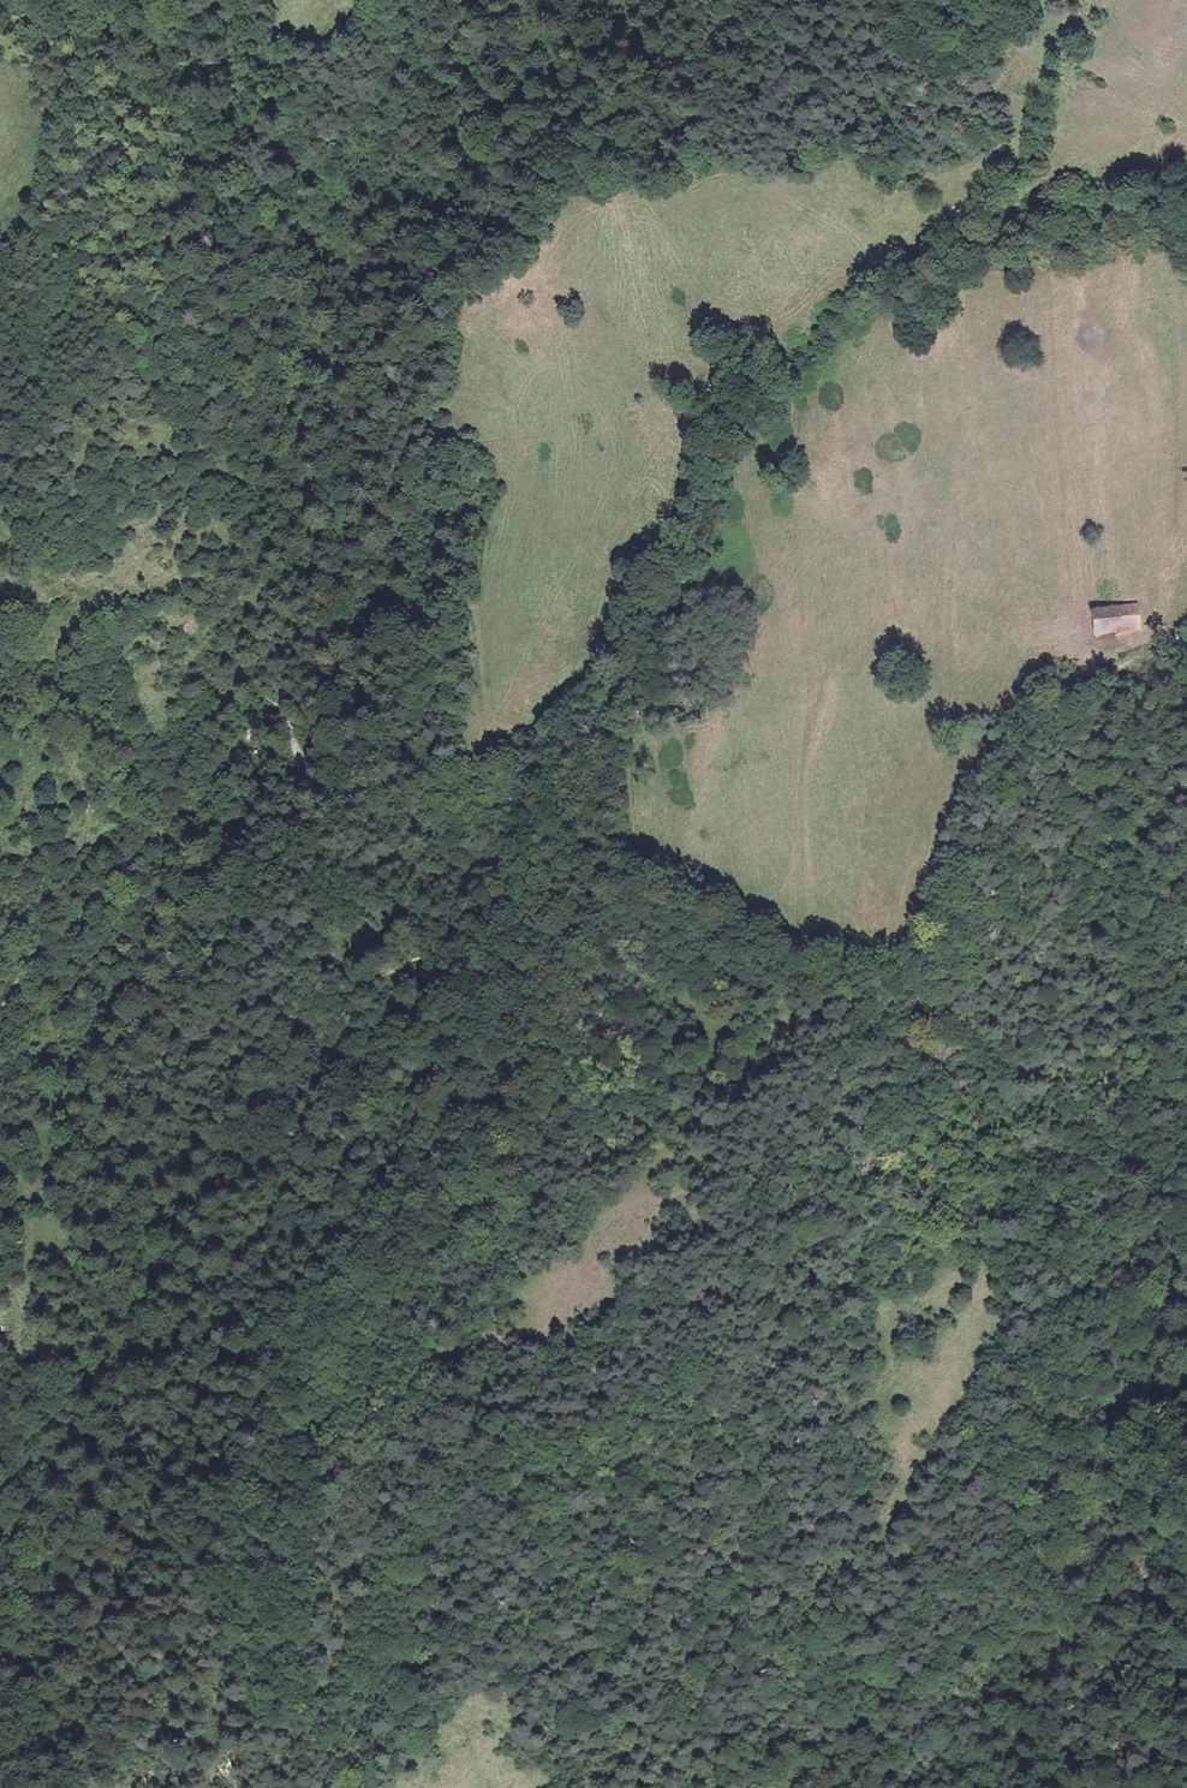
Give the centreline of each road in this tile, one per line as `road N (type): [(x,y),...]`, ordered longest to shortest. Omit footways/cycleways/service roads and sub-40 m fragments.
road 1 (track): [(53,644),(61,747),(83,812),(57,935)]

